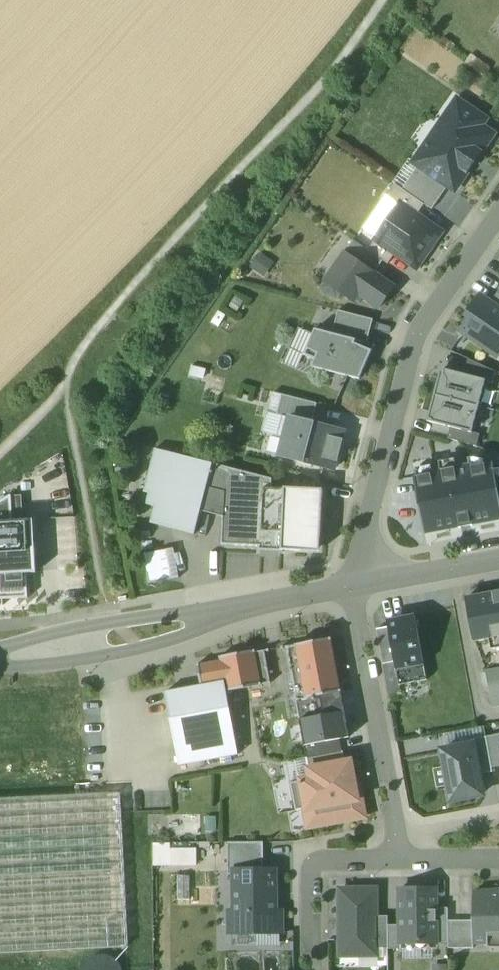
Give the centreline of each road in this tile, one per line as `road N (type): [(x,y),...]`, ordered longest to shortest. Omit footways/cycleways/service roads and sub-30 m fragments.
road 1 (residential): [(377,582),(371,509),(412,352),(431,310),(498,210)]
road 2 (residential): [(0,658),(351,587)]
road 3 (residential): [(402,858),(351,587)]
road 4 (residential): [(312,969),(319,861),(402,858)]
road 5 (residential): [(377,582),(498,559)]

